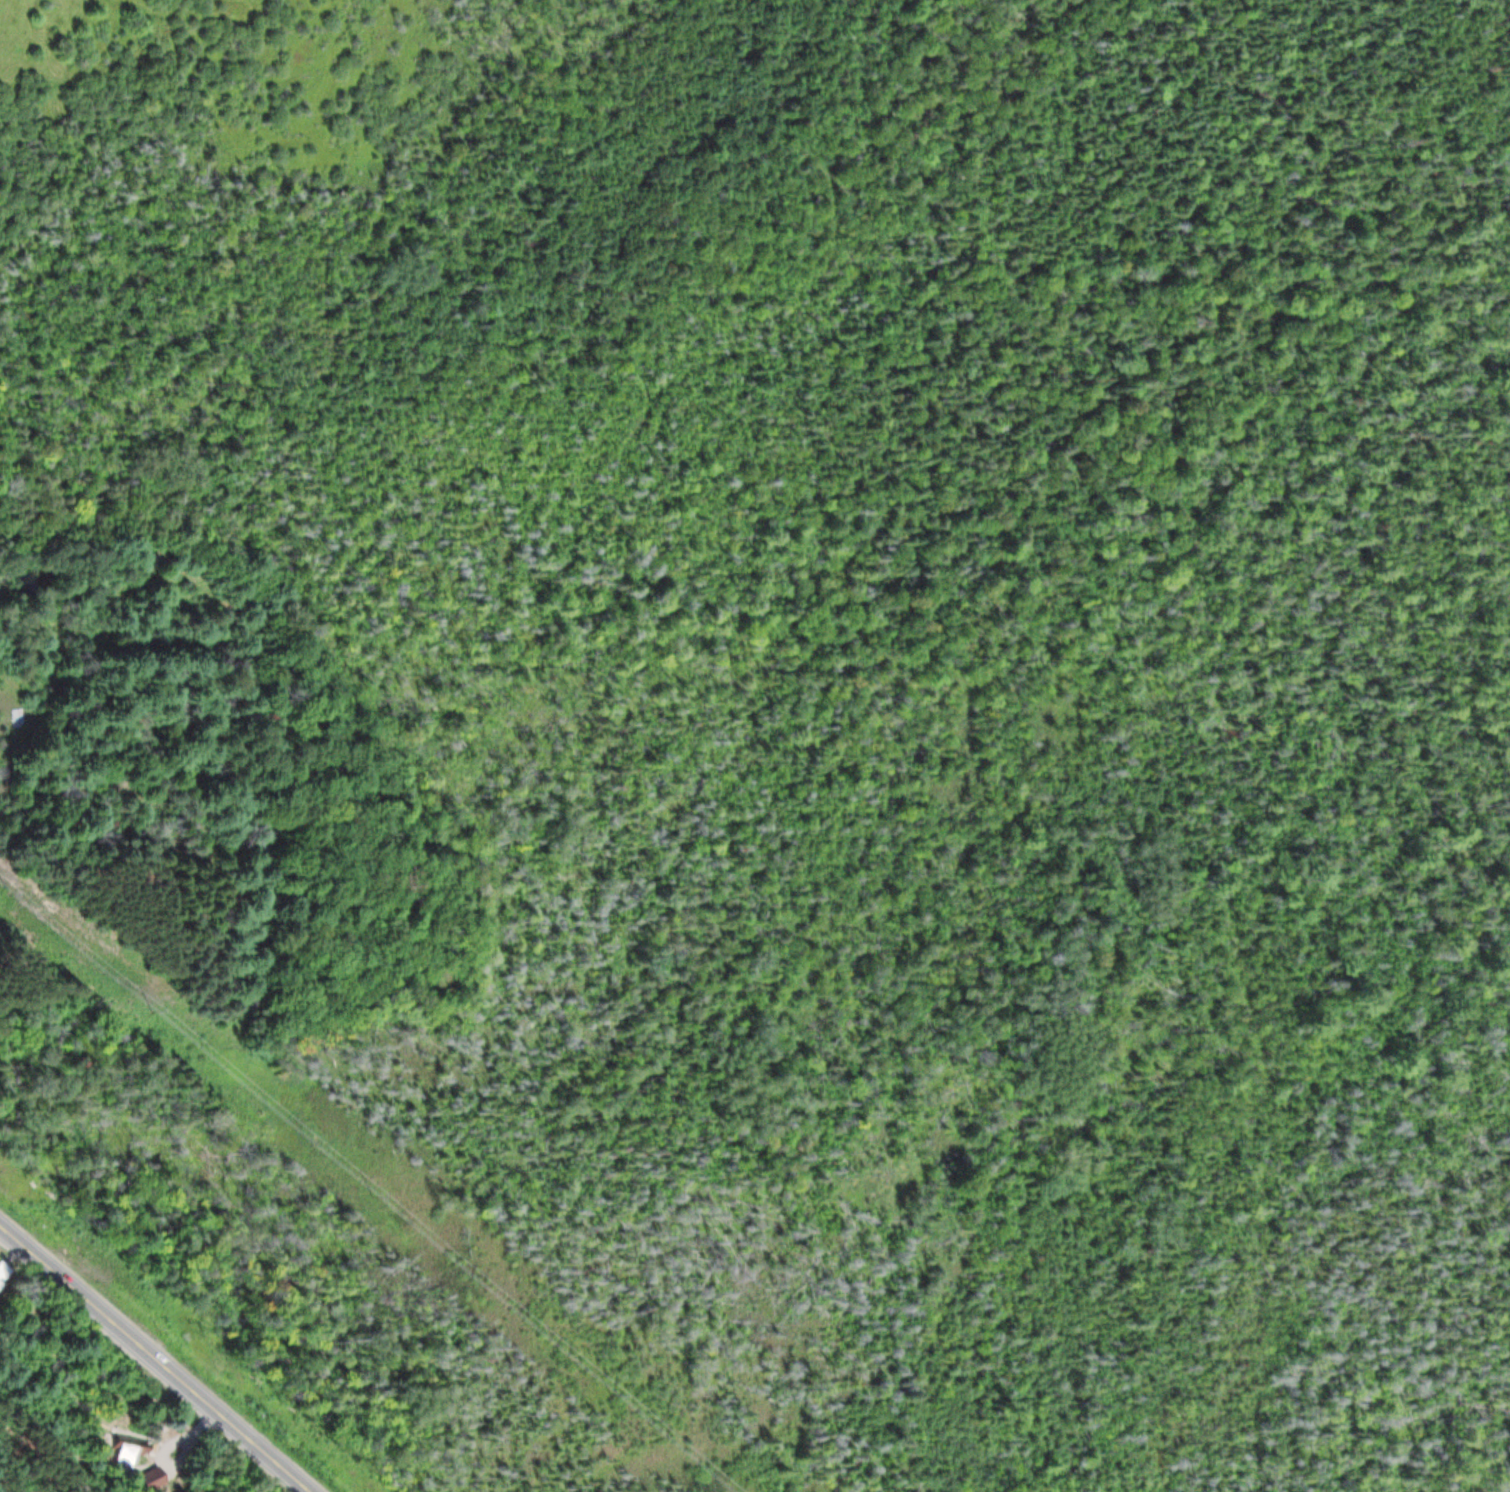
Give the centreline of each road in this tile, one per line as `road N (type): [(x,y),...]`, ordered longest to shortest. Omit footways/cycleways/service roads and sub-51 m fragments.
road 1 (tertiary): [(308,1491),(0,1229)]

